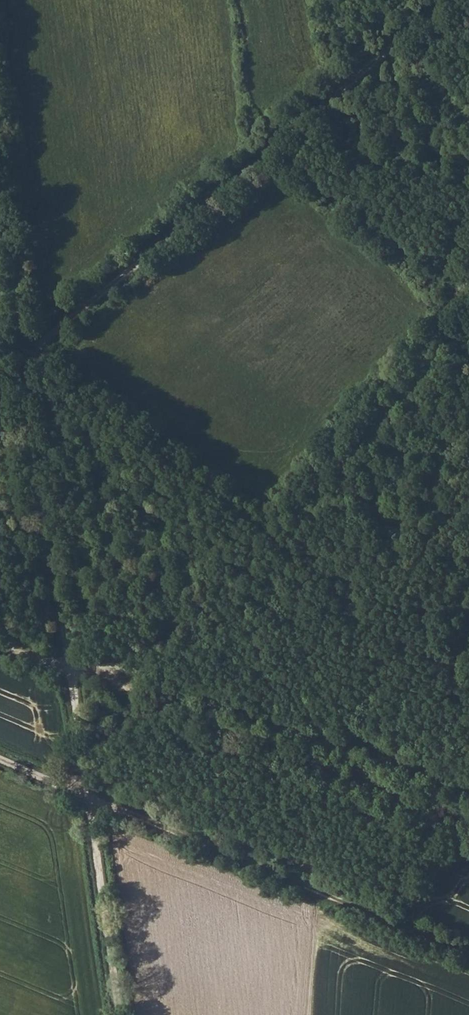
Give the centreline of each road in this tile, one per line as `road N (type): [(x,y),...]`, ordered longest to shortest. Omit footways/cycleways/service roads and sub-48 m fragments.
road 1 (track): [(71,673),(30,355),(449,0)]
road 2 (track): [(468,954),(0,759)]
road 3 (track): [(119,1014),(71,673)]
road 4 (track): [(30,355),(0,127)]

